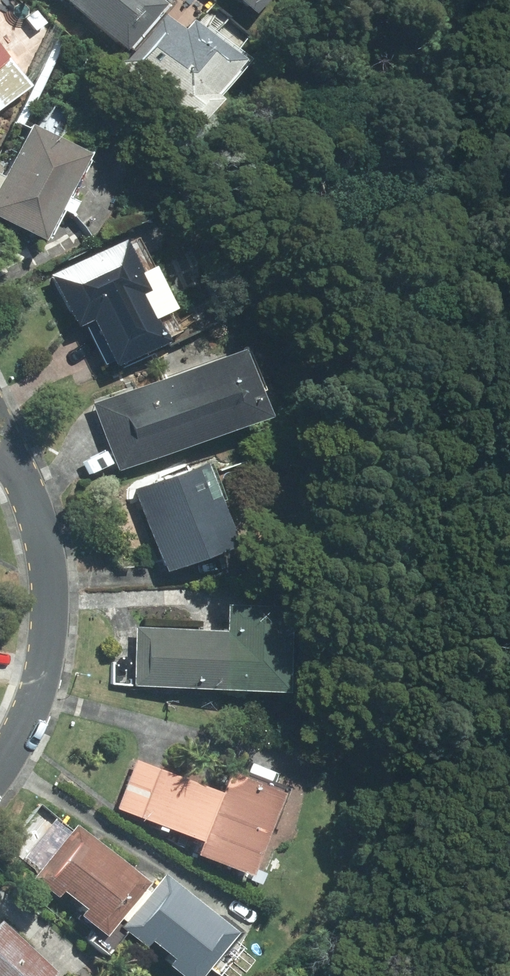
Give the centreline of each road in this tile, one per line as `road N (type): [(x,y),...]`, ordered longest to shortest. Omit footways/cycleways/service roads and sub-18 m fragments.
road 1 (residential): [(15,466),(42,524),(51,622),(37,696),(0,769)]

